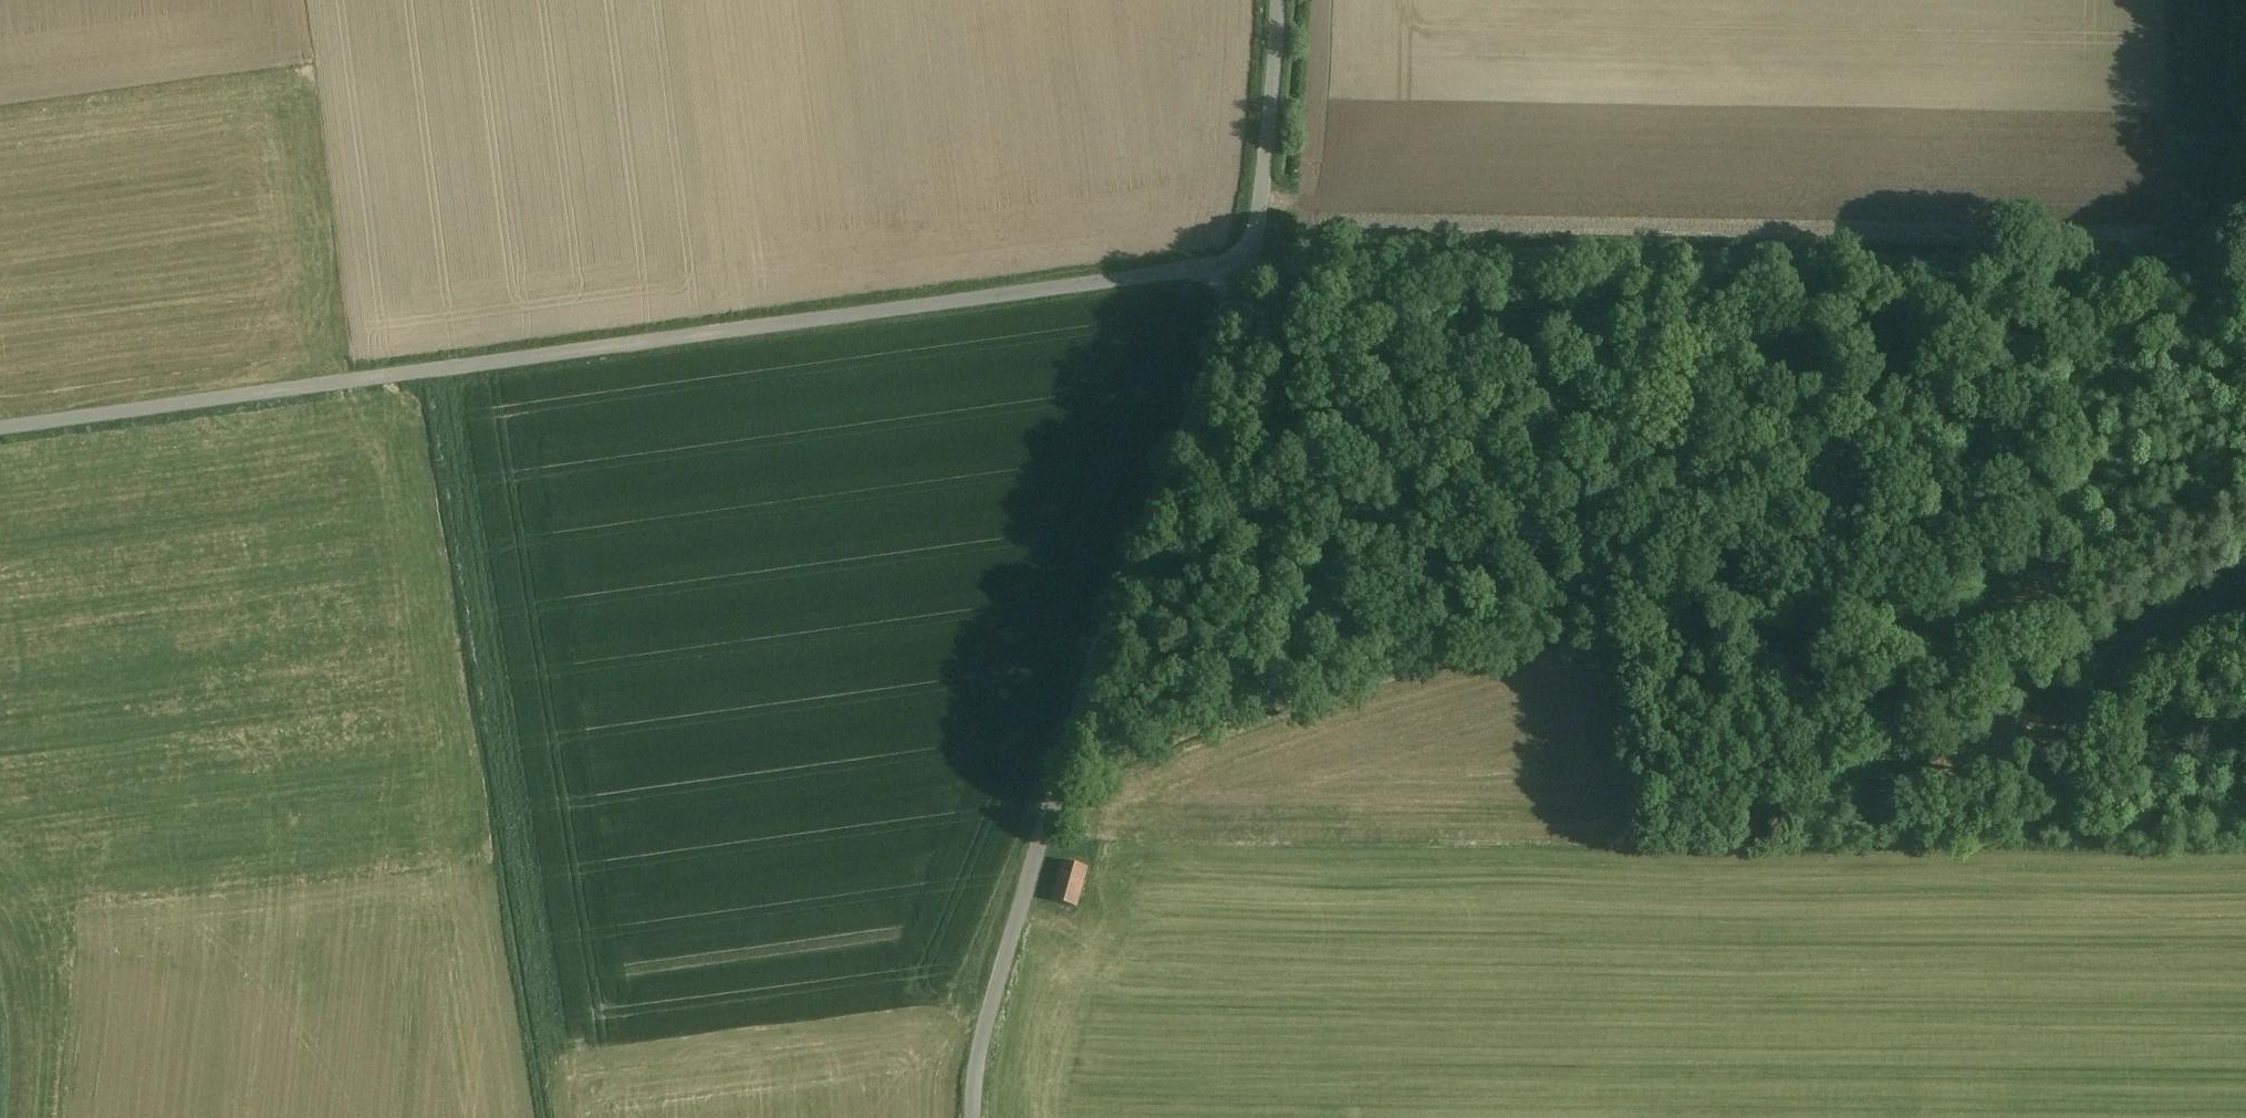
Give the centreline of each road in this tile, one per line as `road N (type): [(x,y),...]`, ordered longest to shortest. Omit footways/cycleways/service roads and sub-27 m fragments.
road 1 (unclassified): [(0,423),(1257,257)]
road 2 (unclassified): [(976,1117),(1002,979),(1103,645),(1257,257)]
road 3 (unclassified): [(1257,257),(1277,0)]

